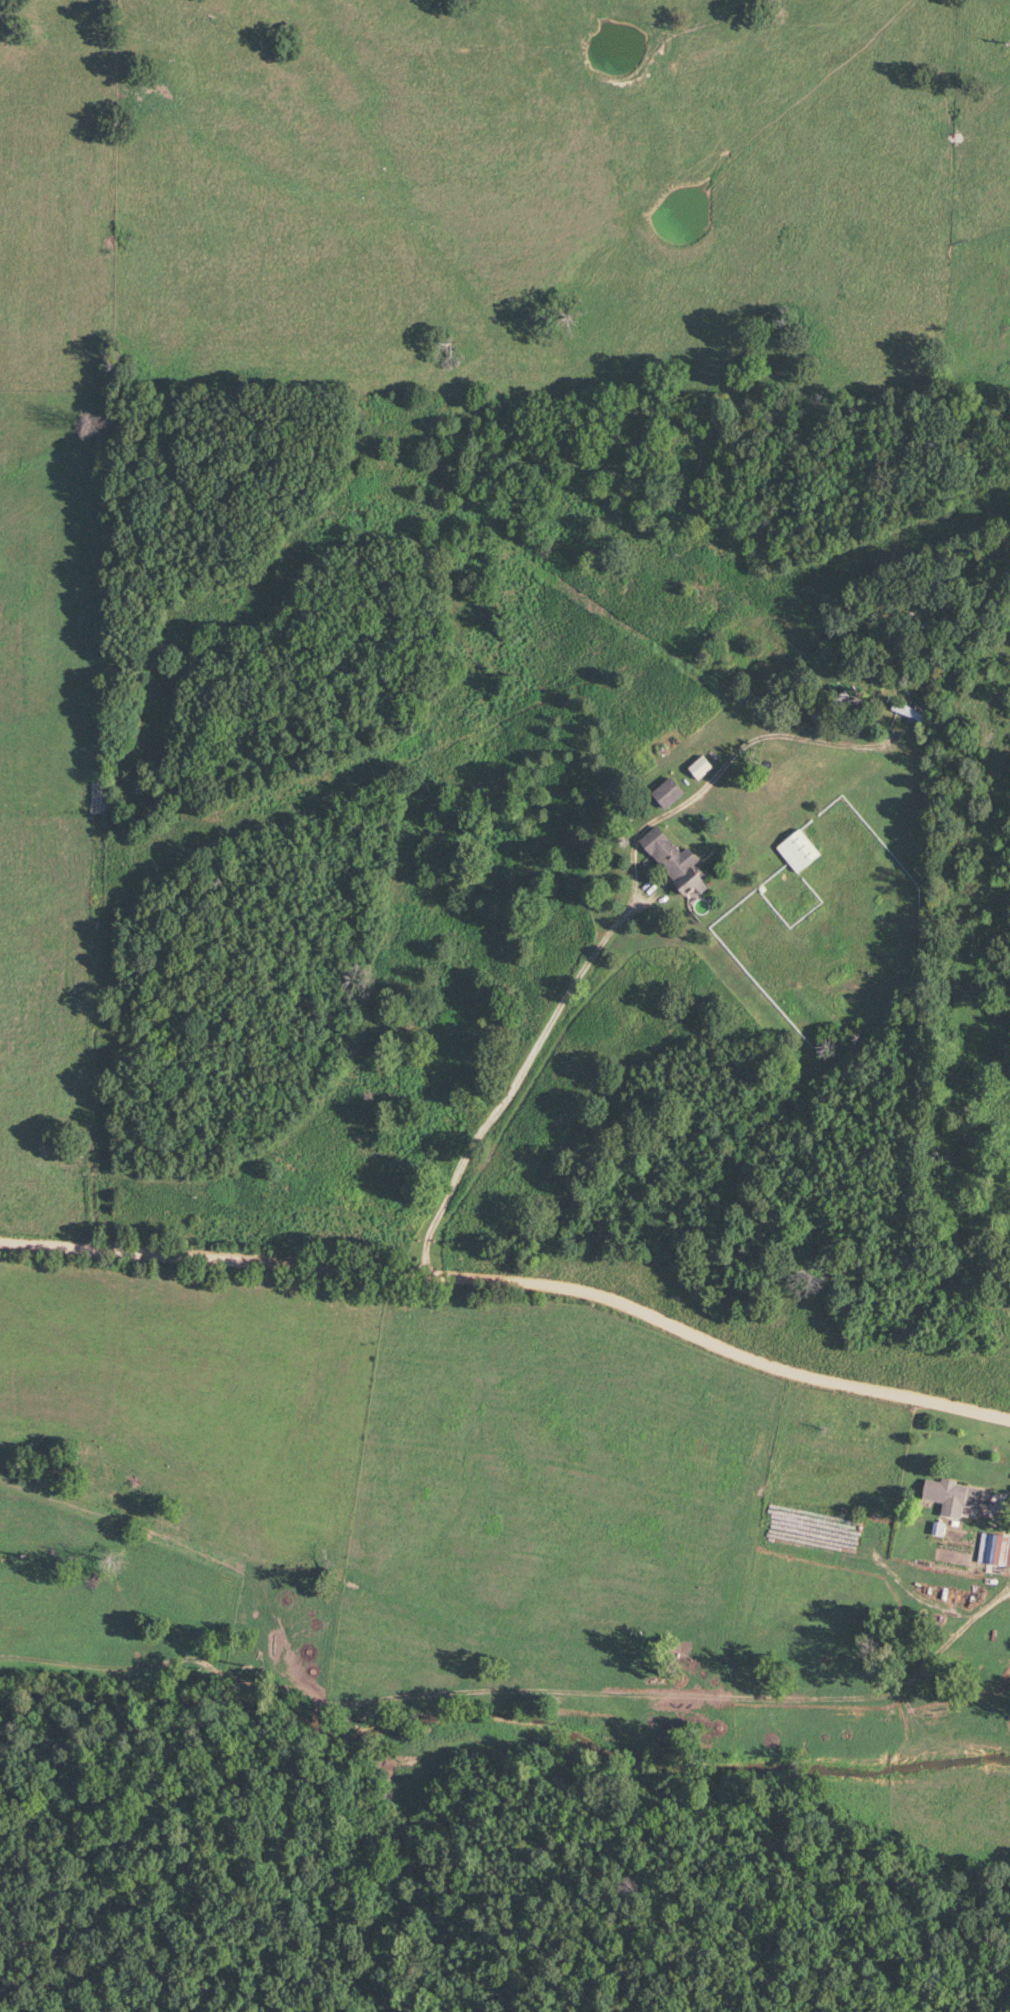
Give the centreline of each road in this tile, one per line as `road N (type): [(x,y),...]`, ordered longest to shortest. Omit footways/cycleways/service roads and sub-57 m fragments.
road 1 (residential): [(1009,1423),(758,1369),(614,1306),(523,1285),(423,1275),(353,1279),(261,1263),(0,1246)]

